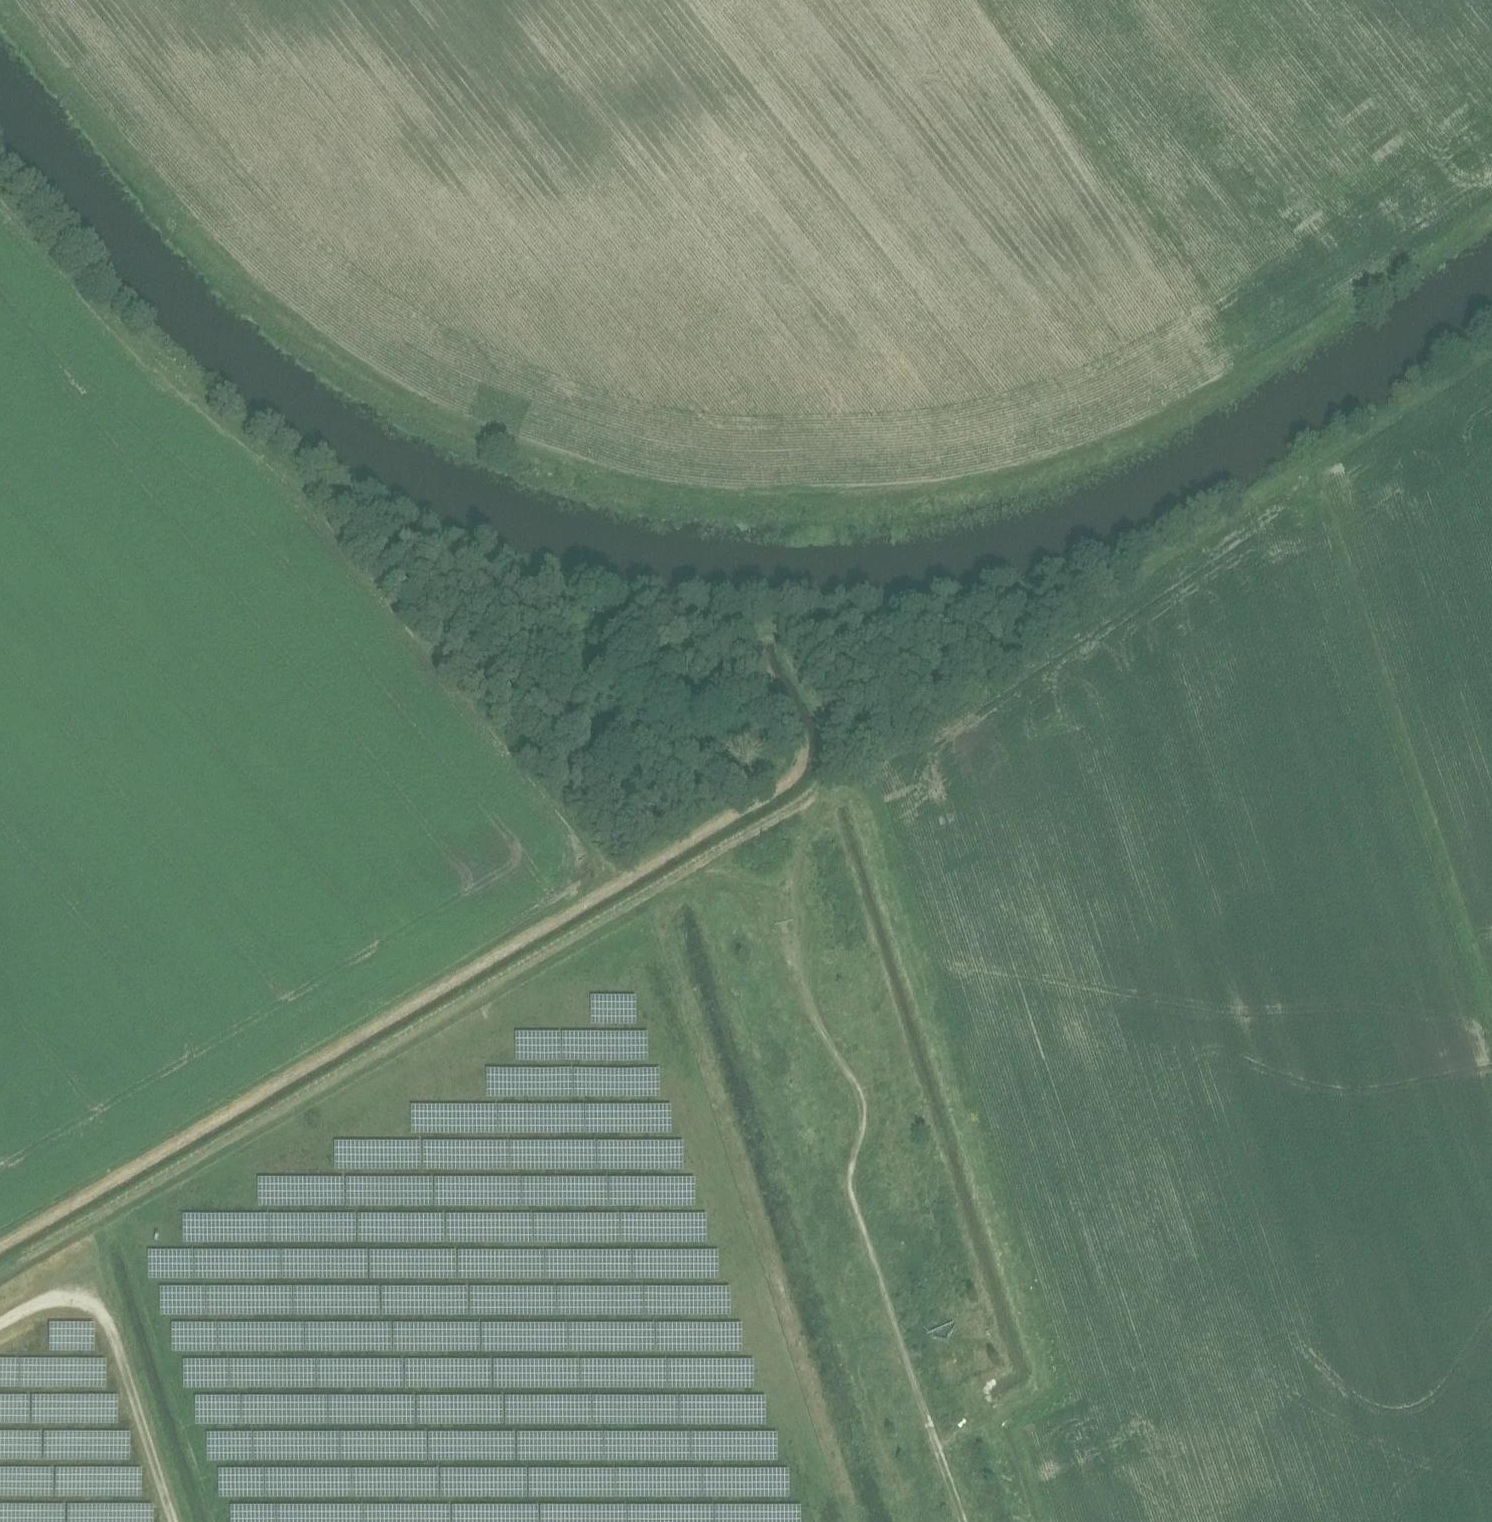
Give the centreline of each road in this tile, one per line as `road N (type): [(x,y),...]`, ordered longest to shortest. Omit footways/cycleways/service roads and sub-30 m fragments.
road 1 (track): [(171,1521),(97,1303),(69,1296),(43,1301),(0,1325)]

